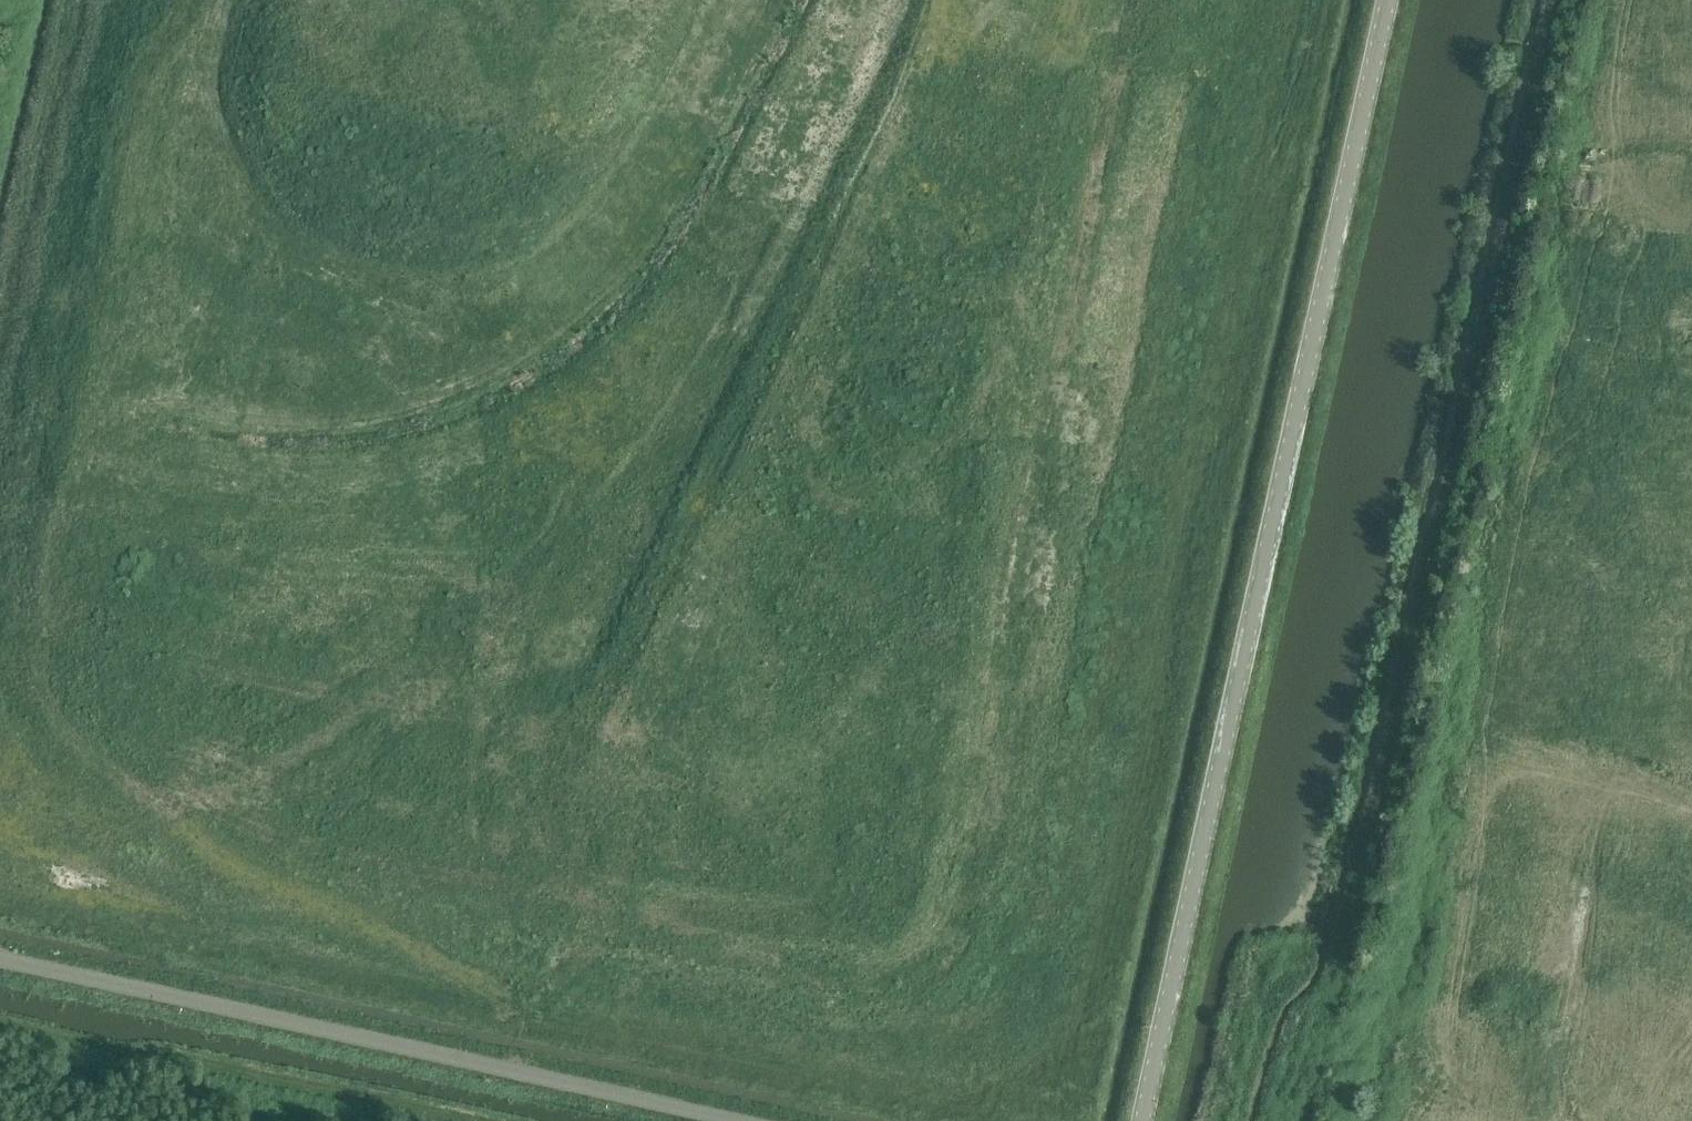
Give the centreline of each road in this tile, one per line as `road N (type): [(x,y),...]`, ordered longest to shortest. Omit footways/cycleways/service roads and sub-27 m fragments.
road 1 (tertiary): [(1142,1120),(1388,0)]
road 2 (unclassified): [(740,1120),(0,959)]

